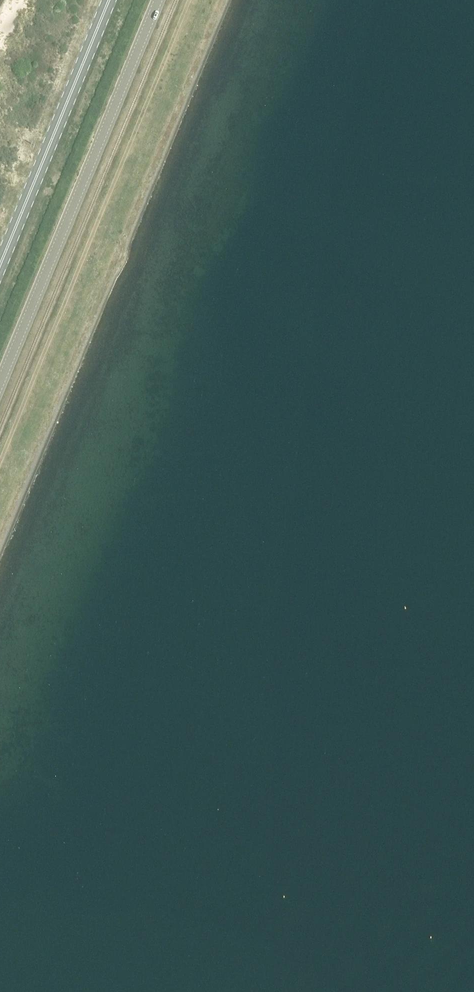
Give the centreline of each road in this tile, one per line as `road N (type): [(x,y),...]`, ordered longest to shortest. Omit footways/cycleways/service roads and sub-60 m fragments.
road 1 (tertiary): [(0,383),(158,0)]
road 2 (primary): [(0,263),(109,0)]

